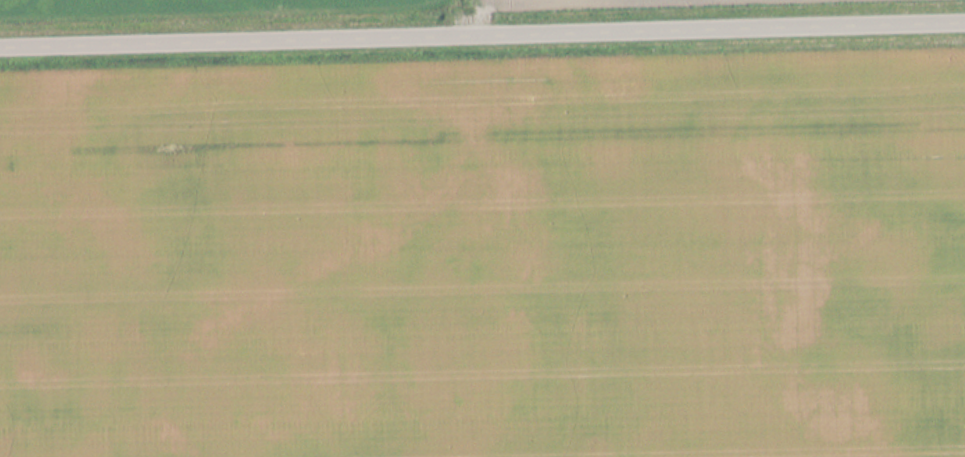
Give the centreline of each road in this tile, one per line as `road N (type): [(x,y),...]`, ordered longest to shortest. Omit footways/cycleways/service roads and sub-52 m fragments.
road 1 (secondary): [(0,46),(964,21)]

